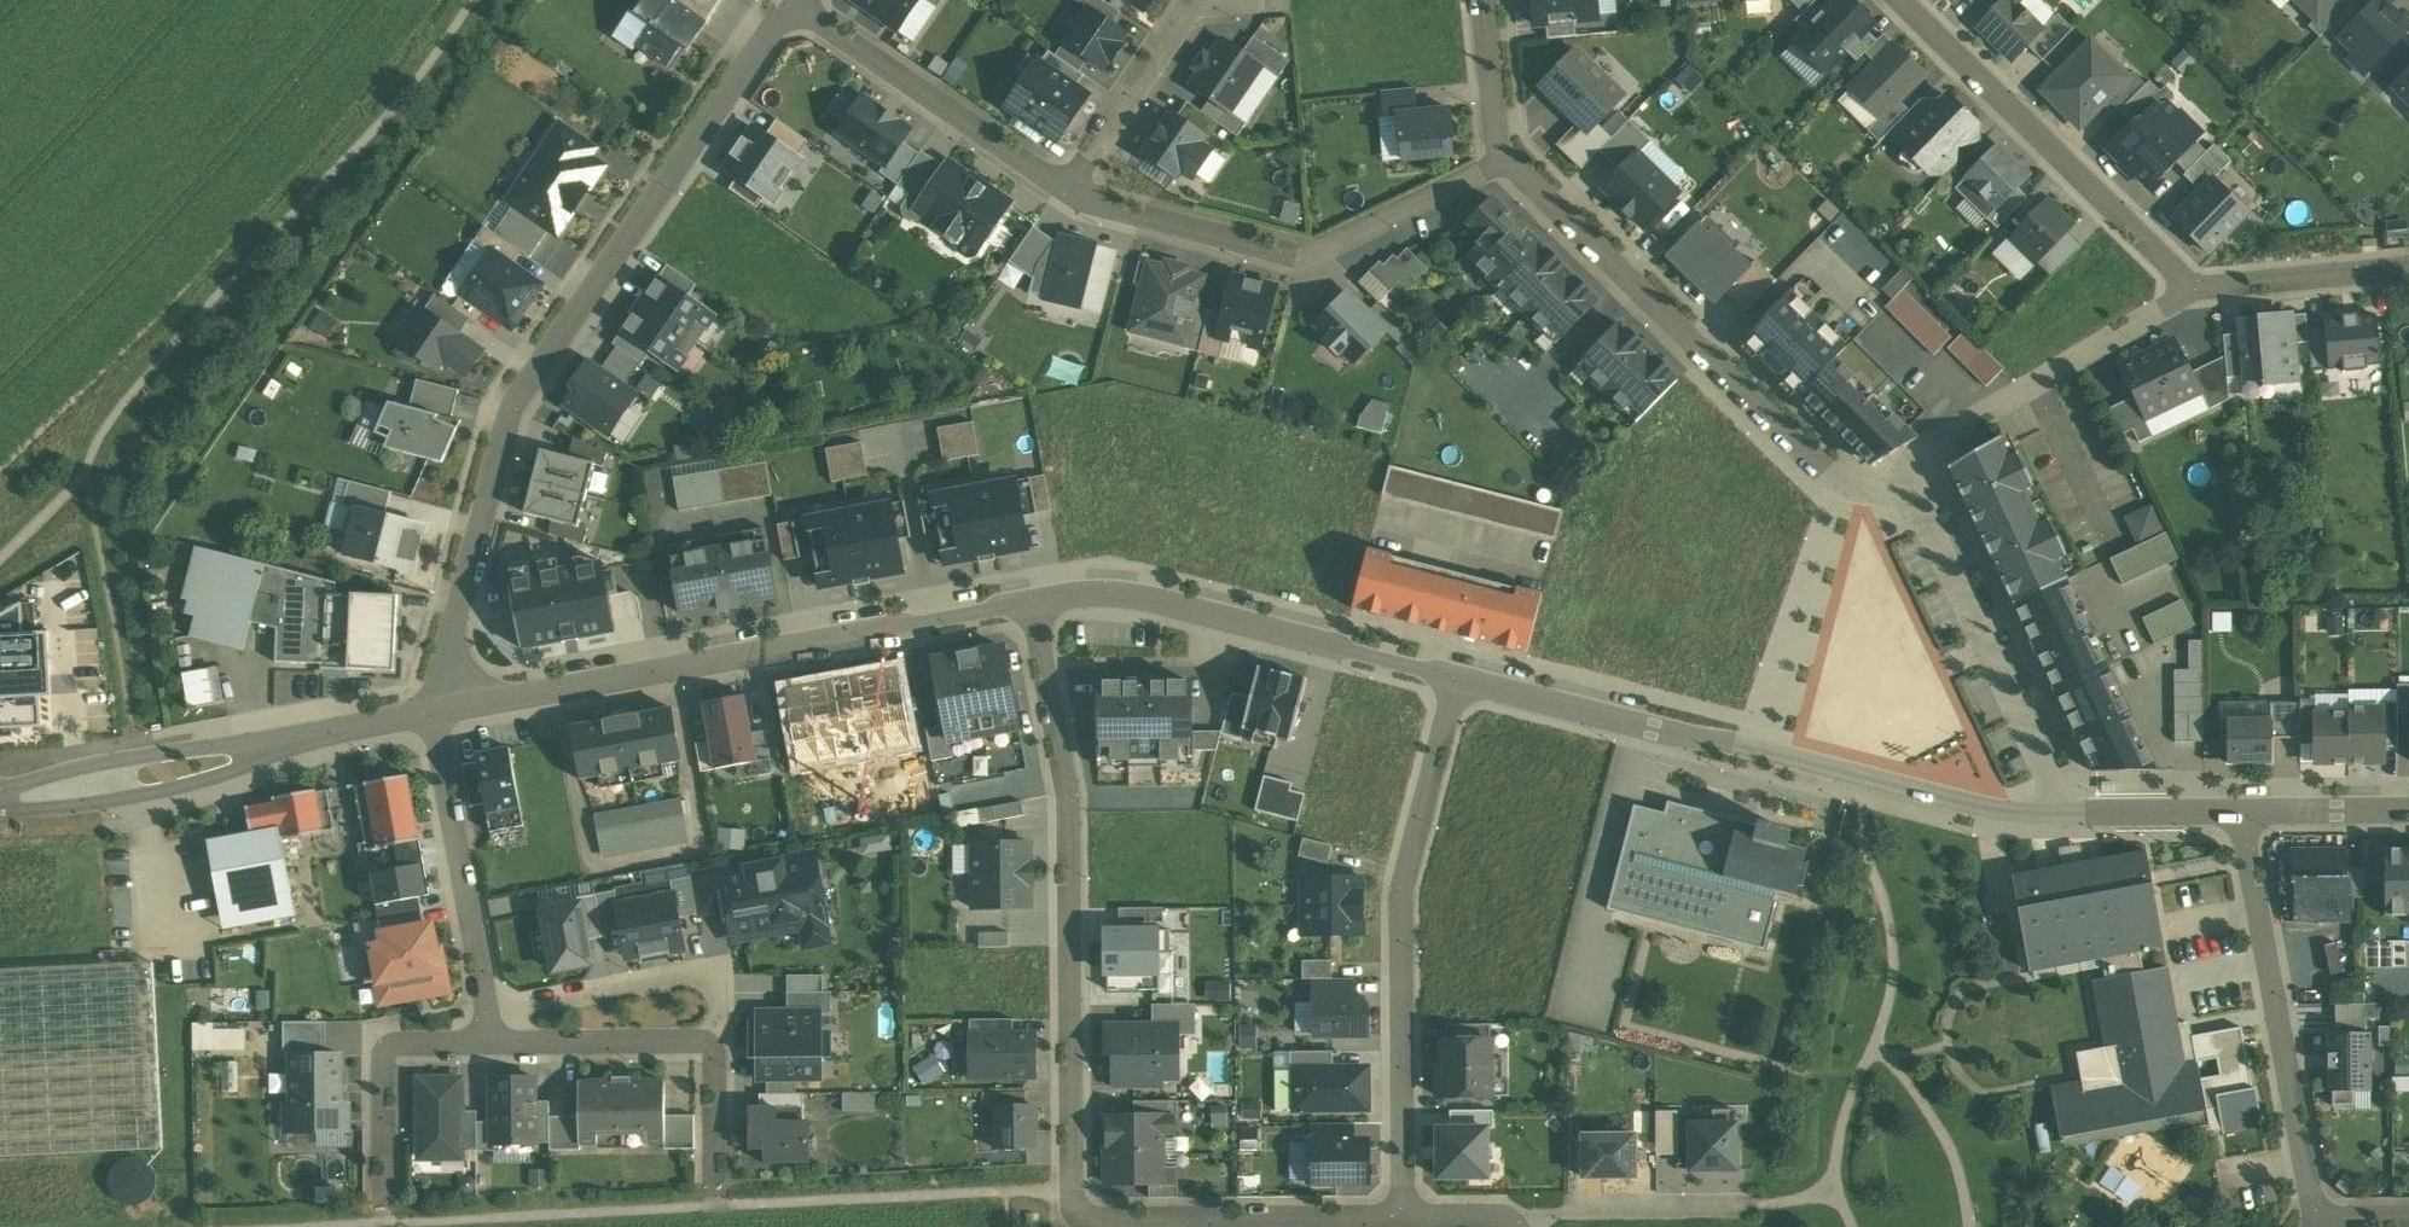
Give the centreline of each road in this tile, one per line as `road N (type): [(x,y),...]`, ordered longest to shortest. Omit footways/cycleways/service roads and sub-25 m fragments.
road 1 (residential): [(463,707),(455,619),(515,403),(786,0)]
road 2 (track): [(300,1226),(1067,1184)]
road 3 (residential): [(1031,601),(1066,807),(1068,1203),(1087,1218),(1192,1217)]
road 4 (residential): [(1451,674),(1952,802),(2052,813)]
road 5 (residential): [(463,707),(1031,601)]
road 6 (residential): [(1406,1214),(1399,891),(1451,674)]
road 7 (residential): [(1495,159),(1857,495)]
road 8 (residential): [(1495,159),(1301,258),(1069,195)]
road 9 (residential): [(0,799),(116,783),(432,713)]
road 10 (residential): [(1031,601),(1128,596),(1451,674)]
road 11 (residential): [(2190,286),(1894,0)]
road 12 (residential): [(2315,1216),(2238,813)]
road 13 (residential): [(2052,813),(2046,780),(1924,518),(1894,500),(1857,495)]
road 14 (residential): [(1857,495),(2190,286)]
road 15 (residential): [(493,1040),(701,1039),(712,1050),(715,1206)]
road 16 (residential): [(1069,195),(786,0)]
road 17 (residential): [(493,1040),(432,713)]
road 18 (residential): [(384,1222),(393,1043),(493,1040)]
road 19 (residential): [(1069,195),(1200,0)]
road 20 (residential): [(1515,1212),(1743,1209)]
road 21 (residential): [(2408,261),(2190,286)]
road 22 (residential): [(1192,1217),(1406,1214)]
road 23 (residential): [(2052,813),(2238,813)]
road 24 (residential): [(2238,813),(2408,809)]
road 25 (residential): [(1480,0),(1495,159)]

